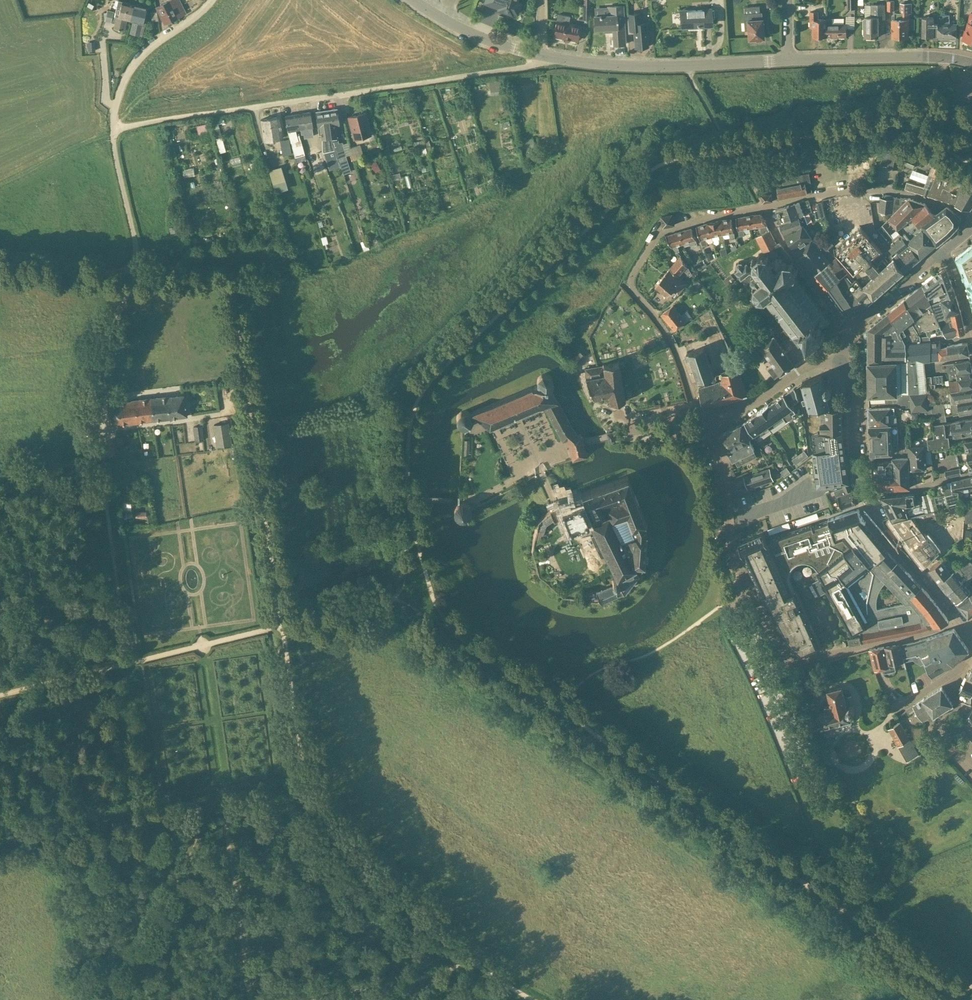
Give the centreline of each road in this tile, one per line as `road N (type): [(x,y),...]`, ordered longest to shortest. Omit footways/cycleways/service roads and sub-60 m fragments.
road 1 (residential): [(114,129),(533,66),(540,55)]
road 2 (track): [(128,662),(91,393),(135,274)]
road 3 (residential): [(959,621),(793,660),(743,580),(725,525)]
road 4 (residential): [(765,208),(663,232),(631,276),(705,421)]
road 5 (track): [(128,662),(395,598)]
road 6 (residential): [(971,214),(874,190),(765,208)]
road 7 (residential): [(971,63),(788,61)]
road 8 (residential): [(114,129),(124,79),(146,50),(211,0)]
road 9 (residential): [(959,621),(866,496)]
road 10 (residential): [(705,421),(744,411),(806,366),(840,363)]
road 11 (residential): [(853,330),(765,208)]
road 12 (residential): [(135,274),(114,129)]
road 13 (residential): [(686,66),(540,55)]
road 14 (residential): [(540,55),(475,34),(415,0)]
road 15 (residential): [(866,496),(852,395),(840,363)]
road 16 (unclassified): [(0,266),(135,274)]
road 17 (track): [(0,695),(128,662)]

